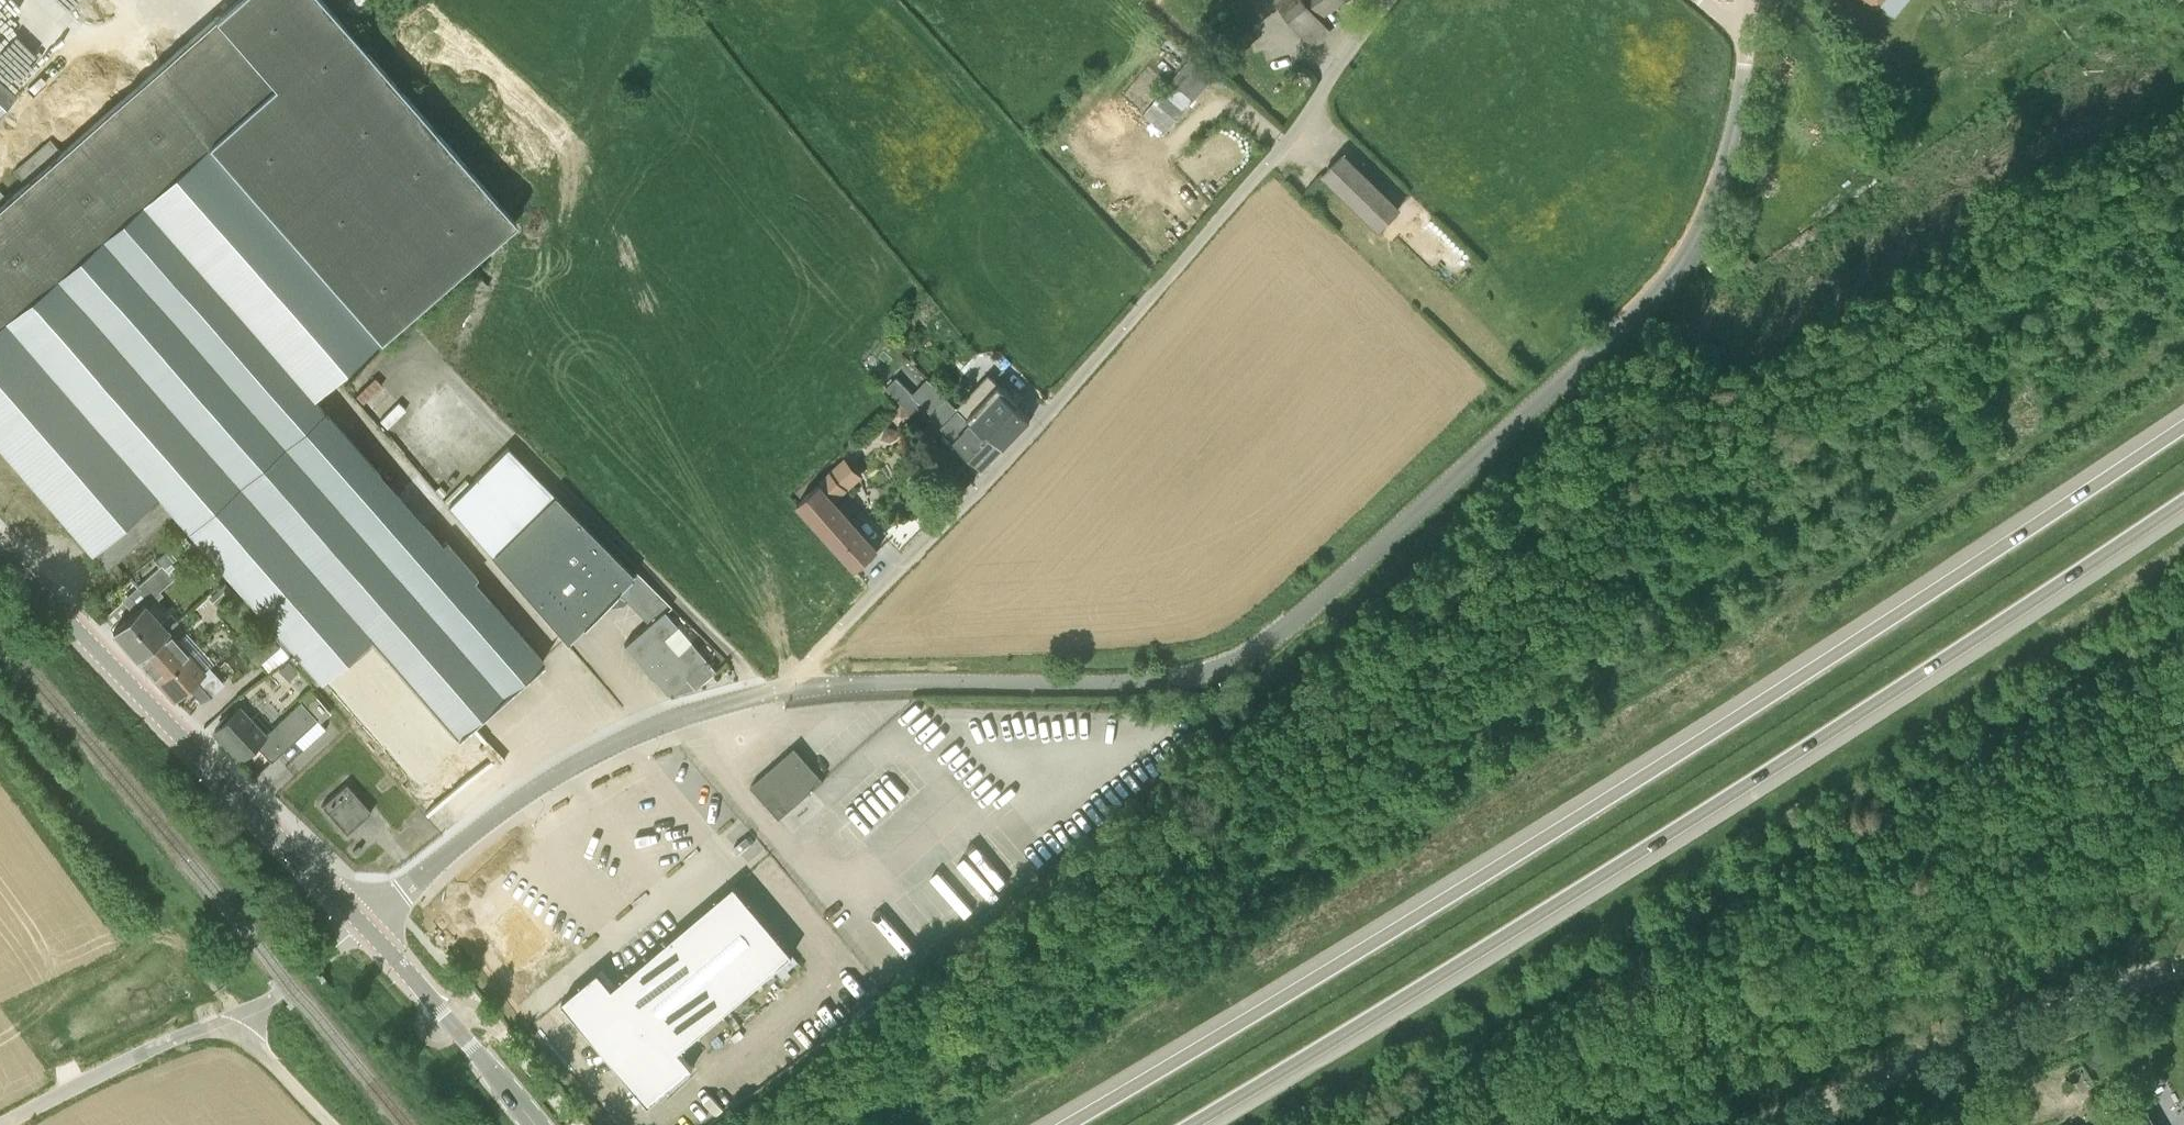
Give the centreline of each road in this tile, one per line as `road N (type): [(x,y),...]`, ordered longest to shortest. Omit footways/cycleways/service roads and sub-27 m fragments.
road 1 (primary): [(2183,425),(1492,871),(1063,1124)]
road 2 (unclassified): [(791,688),(1141,680),(1211,670),(1251,653),(1689,257),(1728,159),(1749,24)]
road 3 (primary): [(1184,1124),(1462,963),(2183,498)]
road 4 (unclassified): [(791,688),(1292,135),(1388,0)]
road 5 (tertiary): [(362,922),(0,549)]
road 6 (unclassified): [(362,922),(558,773),(686,714),(791,688)]
road 7 (unclassified): [(1777,1124),(1962,1043),(2183,966)]
road 8 (tertiary): [(537,1124),(362,922)]
road 9 (unclassified): [(362,922),(231,1027)]
road 10 (track): [(231,1027),(252,1039),(333,1124)]

